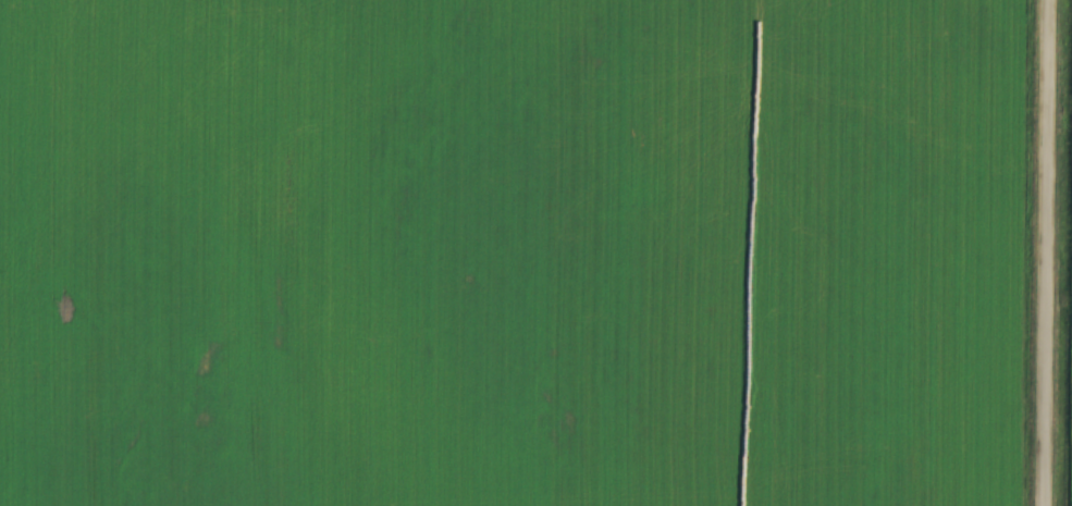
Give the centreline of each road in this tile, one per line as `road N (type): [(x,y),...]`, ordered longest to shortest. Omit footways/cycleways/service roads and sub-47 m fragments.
road 1 (tertiary): [(1053,505),(1057,0)]

